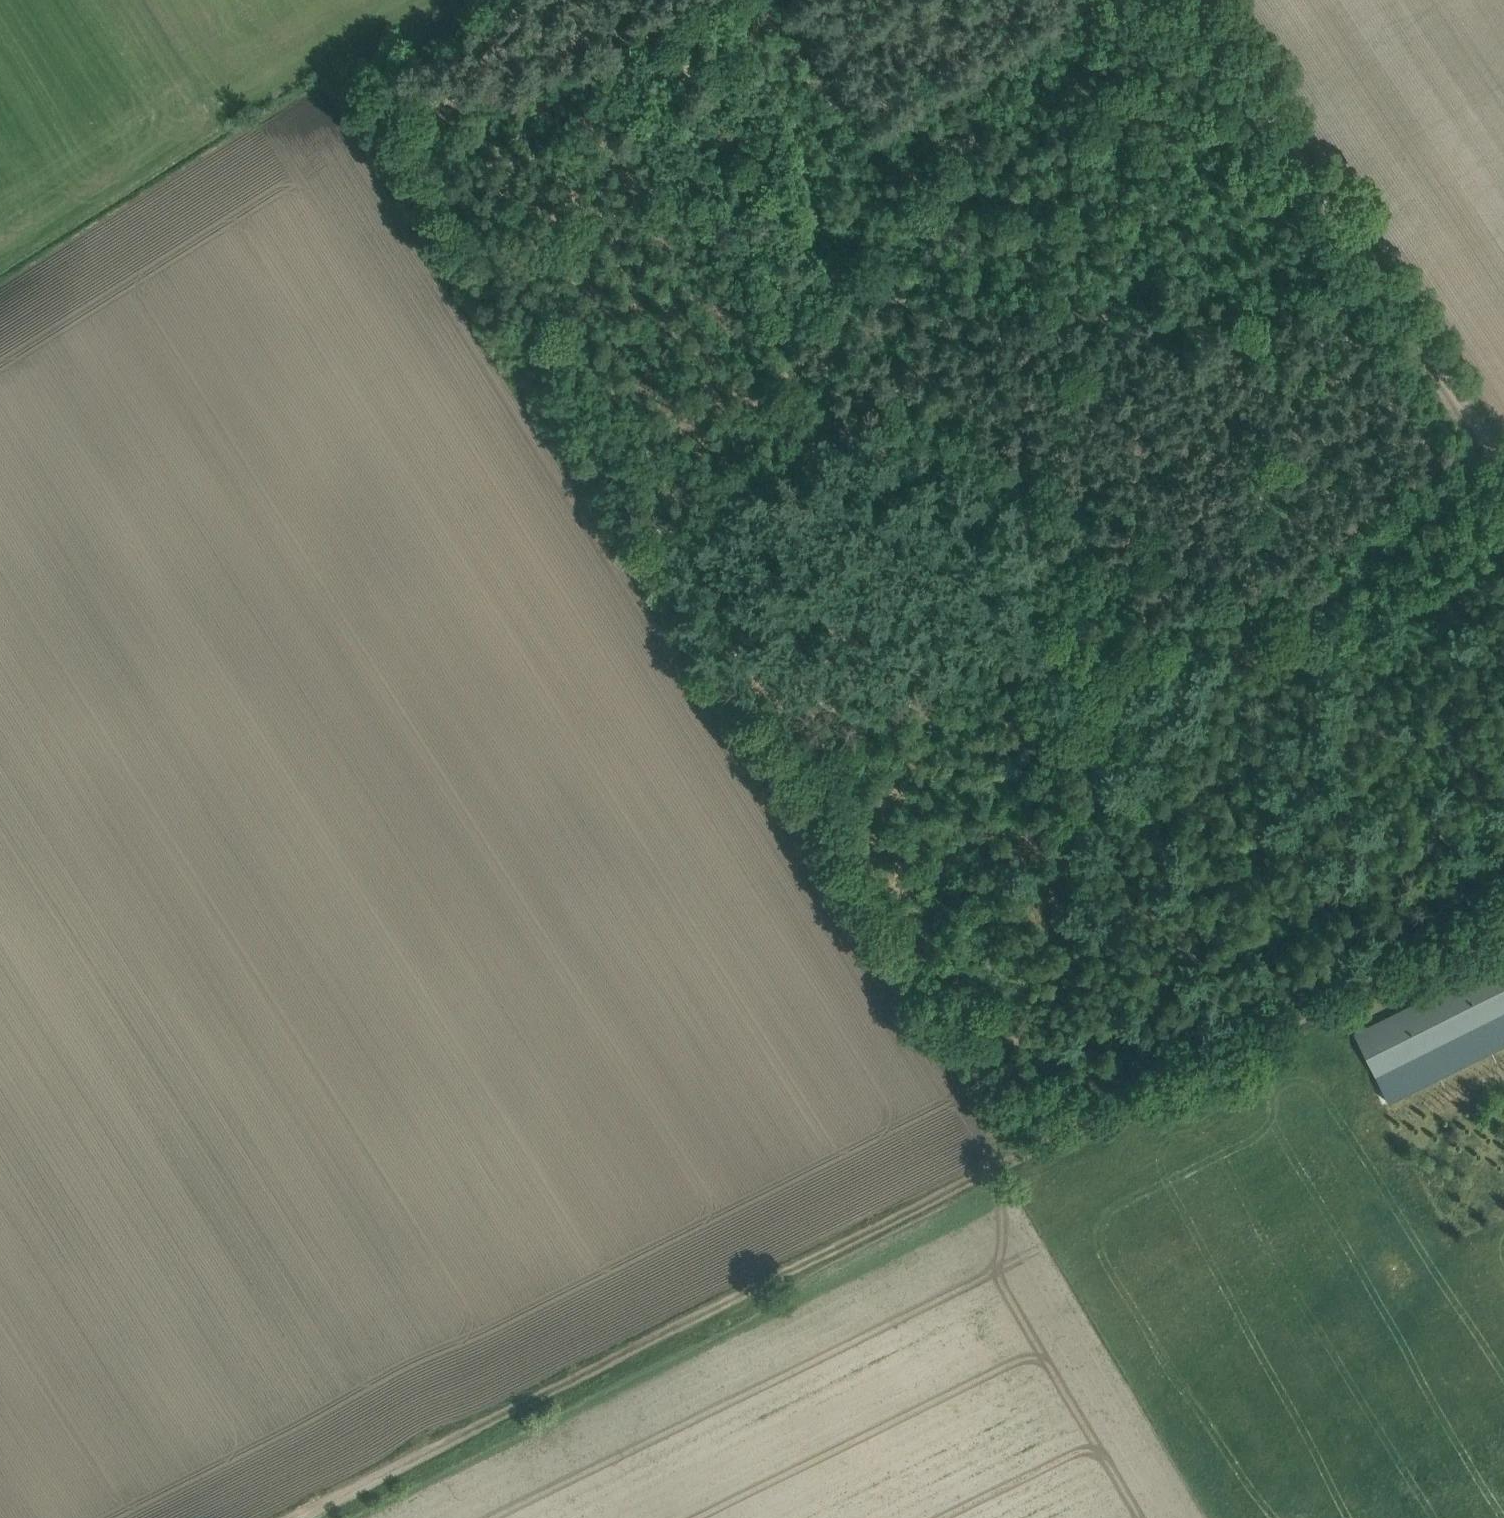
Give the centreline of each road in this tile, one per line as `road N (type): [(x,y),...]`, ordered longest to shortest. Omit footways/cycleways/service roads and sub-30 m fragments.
road 1 (track): [(1503,930),(304,1517)]
road 2 (track): [(1503,482),(1184,0)]

